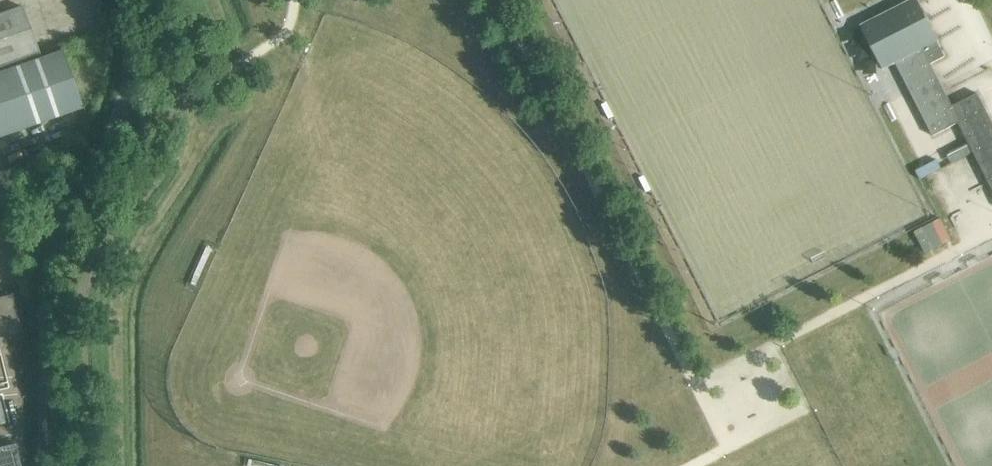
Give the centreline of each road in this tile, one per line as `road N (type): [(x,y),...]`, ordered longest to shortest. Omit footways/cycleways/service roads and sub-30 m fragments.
road 1 (residential): [(40,465),(39,269),(51,222),(111,103),(122,58),(117,0)]

